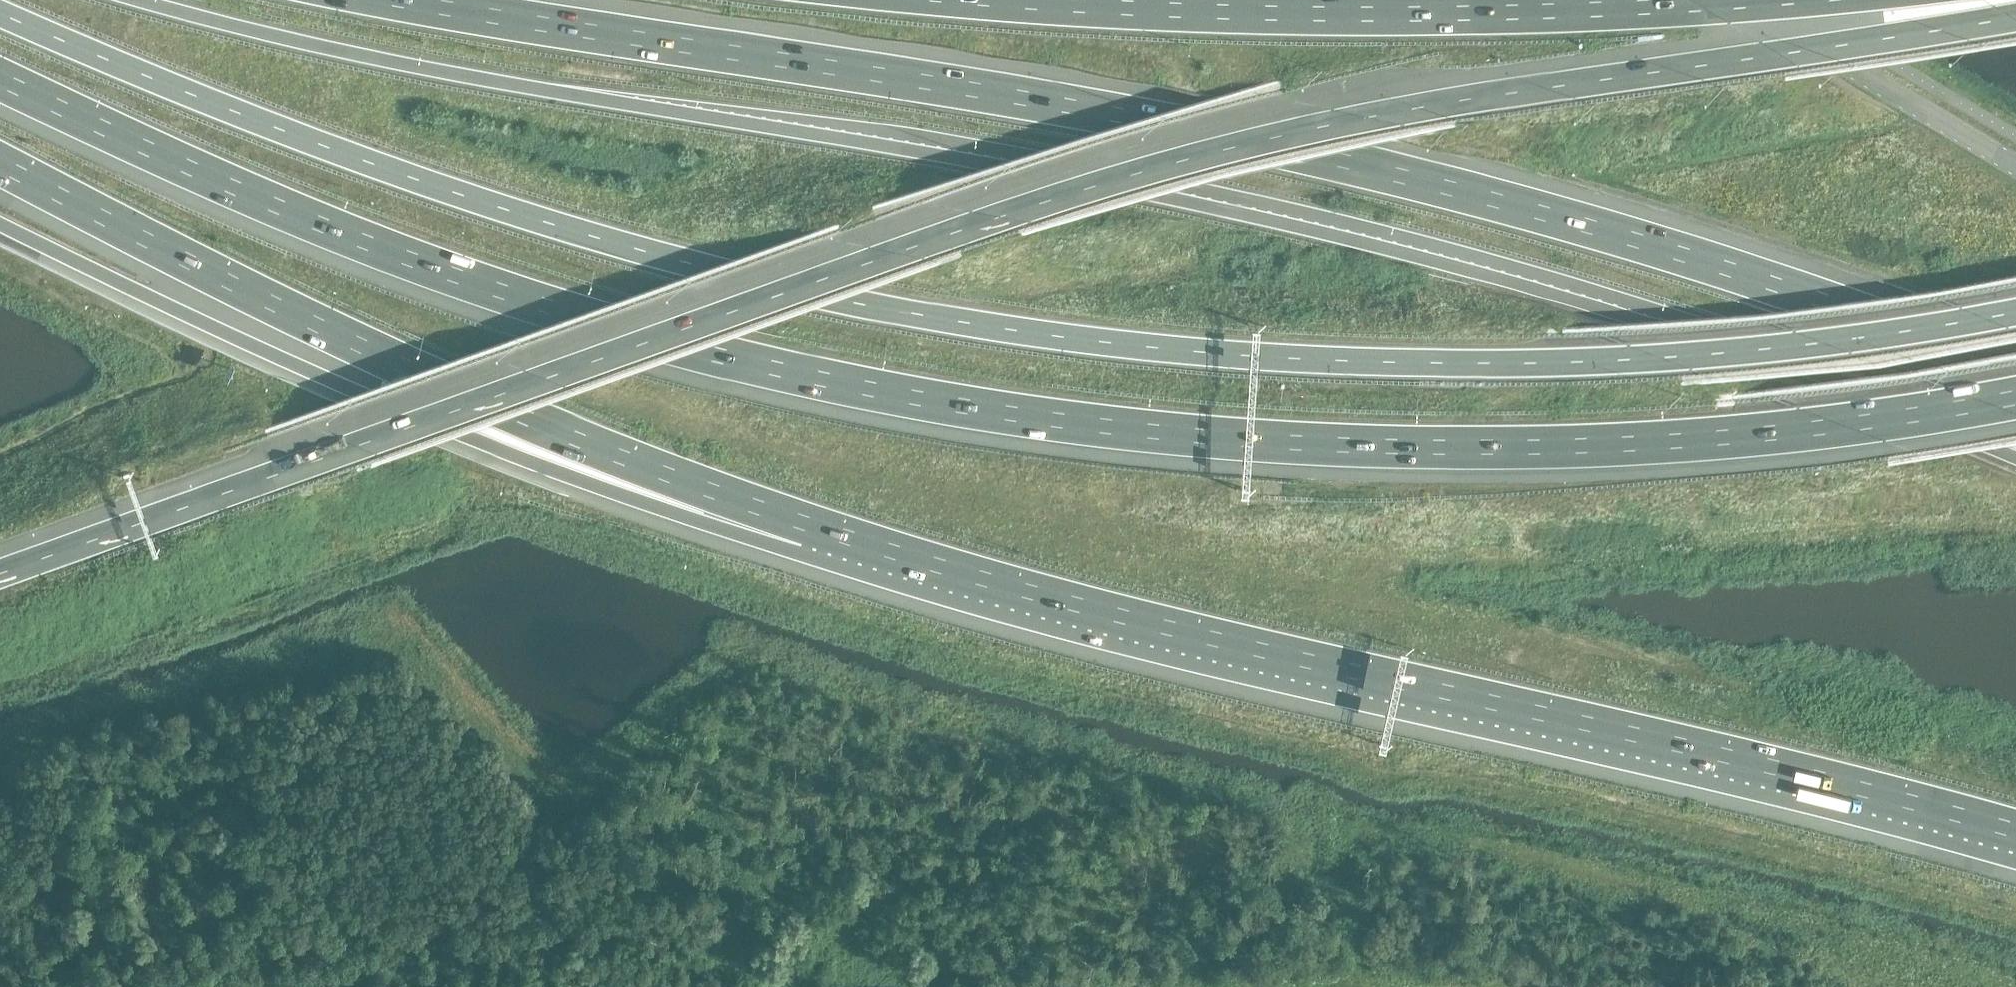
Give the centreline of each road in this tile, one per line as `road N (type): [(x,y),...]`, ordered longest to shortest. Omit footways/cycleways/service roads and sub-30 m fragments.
road 1 (motorway): [(0,77),(188,166),(514,293),(731,356),(958,405),(1214,438),(1441,446),(1729,436),(2015,395)]
road 2 (motorway): [(0,12),(454,194),(630,249),(907,318),(1054,342),(1211,357),(1557,367),(1808,348),(2015,314)]
road 3 (motorway): [(2015,373),(1685,256),(1337,163),(1119,116),(391,0)]
road 4 (motorway): [(2015,13),(1355,113),(1181,156),(1005,209),(424,419)]
road 5 (motorway): [(144,0),(512,85),(794,119),(980,153),(1514,271)]
road 6 (motorway): [(809,523),(1057,600),(2015,831)]
road 7 (motorway): [(0,161),(370,348),(549,426),(809,523)]
road 8 (motorway): [(1757,0),(1422,17),(1018,0)]
road 9 (track): [(1794,920),(1466,835),(1405,829),(1348,835),(1359,986)]
road 10 (motorway): [(1514,271),(2015,456)]
road 11 (motorway): [(2015,426),(1639,301),(1514,271)]
road 12 (motorway): [(0,224),(424,419)]
road 13 (motorway): [(424,419),(0,573)]
road 14 (motorway): [(424,419),(809,523)]
road 15 (secondary): [(2015,167),(1738,0)]

